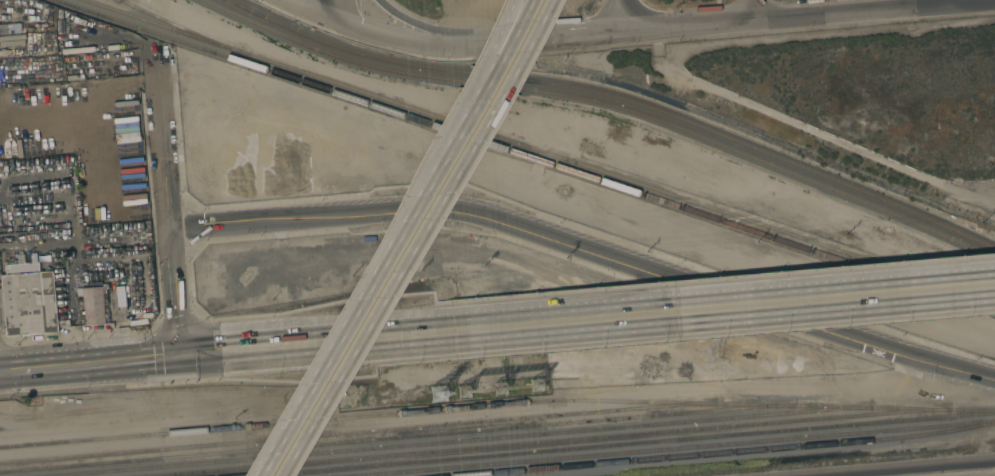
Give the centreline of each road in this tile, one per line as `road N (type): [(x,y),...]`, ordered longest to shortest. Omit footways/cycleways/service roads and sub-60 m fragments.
road 1 (residential): [(994,376),(900,353),(458,209),(173,230)]
road 2 (motorway): [(281,475),(552,0)]
road 3 (motorway): [(498,61),(259,475)]
road 4 (secondary): [(994,285),(562,320)]
road 5 (secondary): [(184,356),(562,320)]
road 6 (secondary): [(605,33),(970,0)]
road 7 (secondary): [(0,370),(184,356)]
road 8 (residential): [(173,230),(154,47)]
road 9 (secondary): [(467,47),(605,33)]
road 10 (residential): [(184,356),(173,230)]
road 11 (secondary): [(348,28),(436,49),(467,47)]

